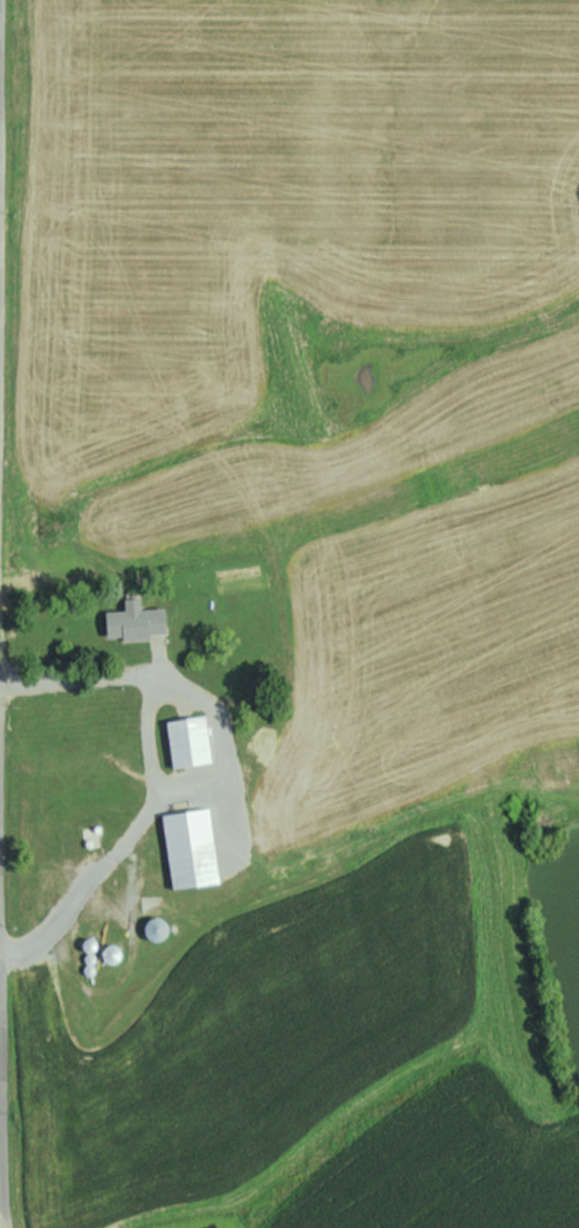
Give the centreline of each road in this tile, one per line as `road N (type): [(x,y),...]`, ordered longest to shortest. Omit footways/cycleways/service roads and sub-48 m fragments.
road 1 (residential): [(9,1227),(2,1093),(10,671),(1,450),(8,0)]

